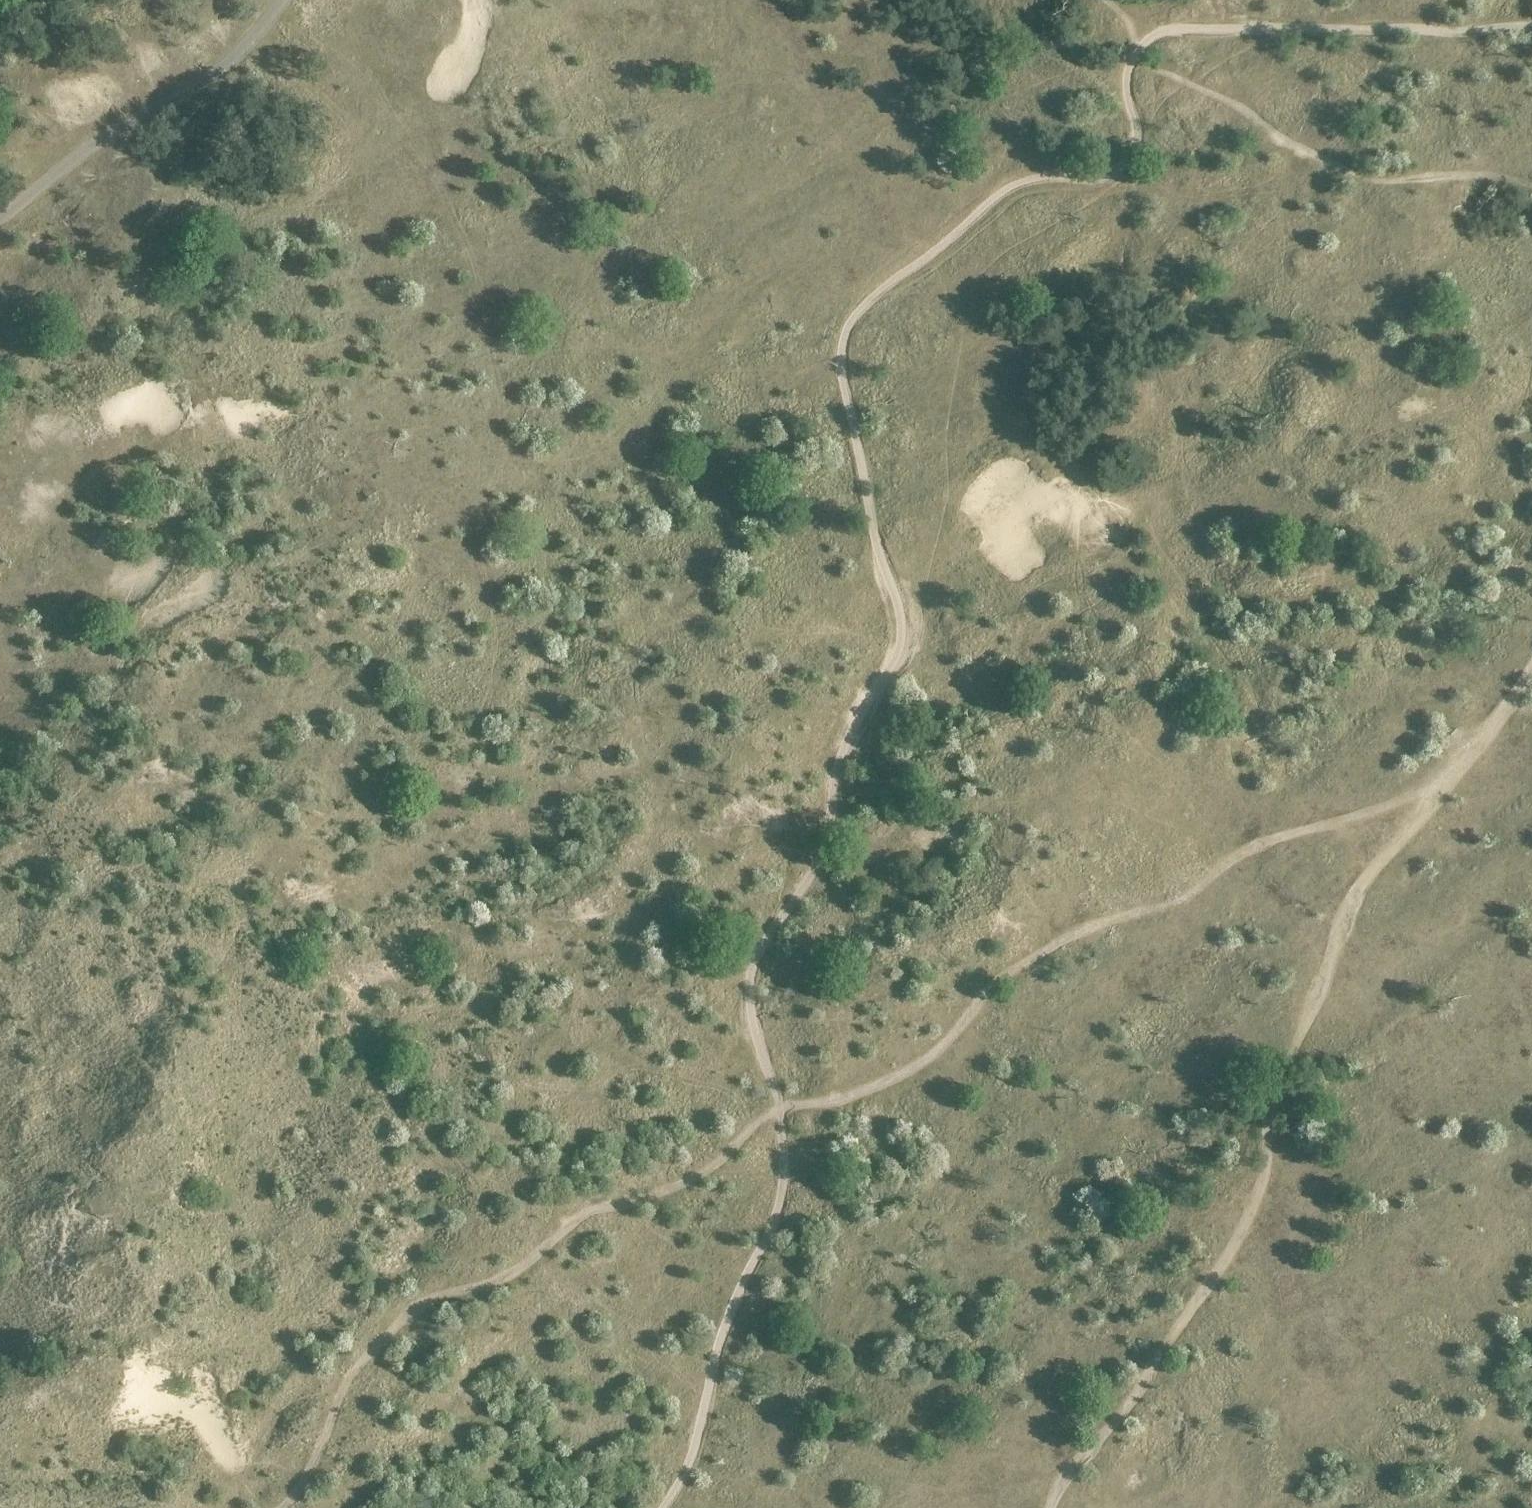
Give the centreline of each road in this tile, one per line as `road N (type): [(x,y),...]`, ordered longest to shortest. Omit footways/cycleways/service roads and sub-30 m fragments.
road 1 (track): [(0,217),(110,133),(216,72),(283,0)]
road 2 (track): [(1436,792),(1494,726),(1531,665)]

